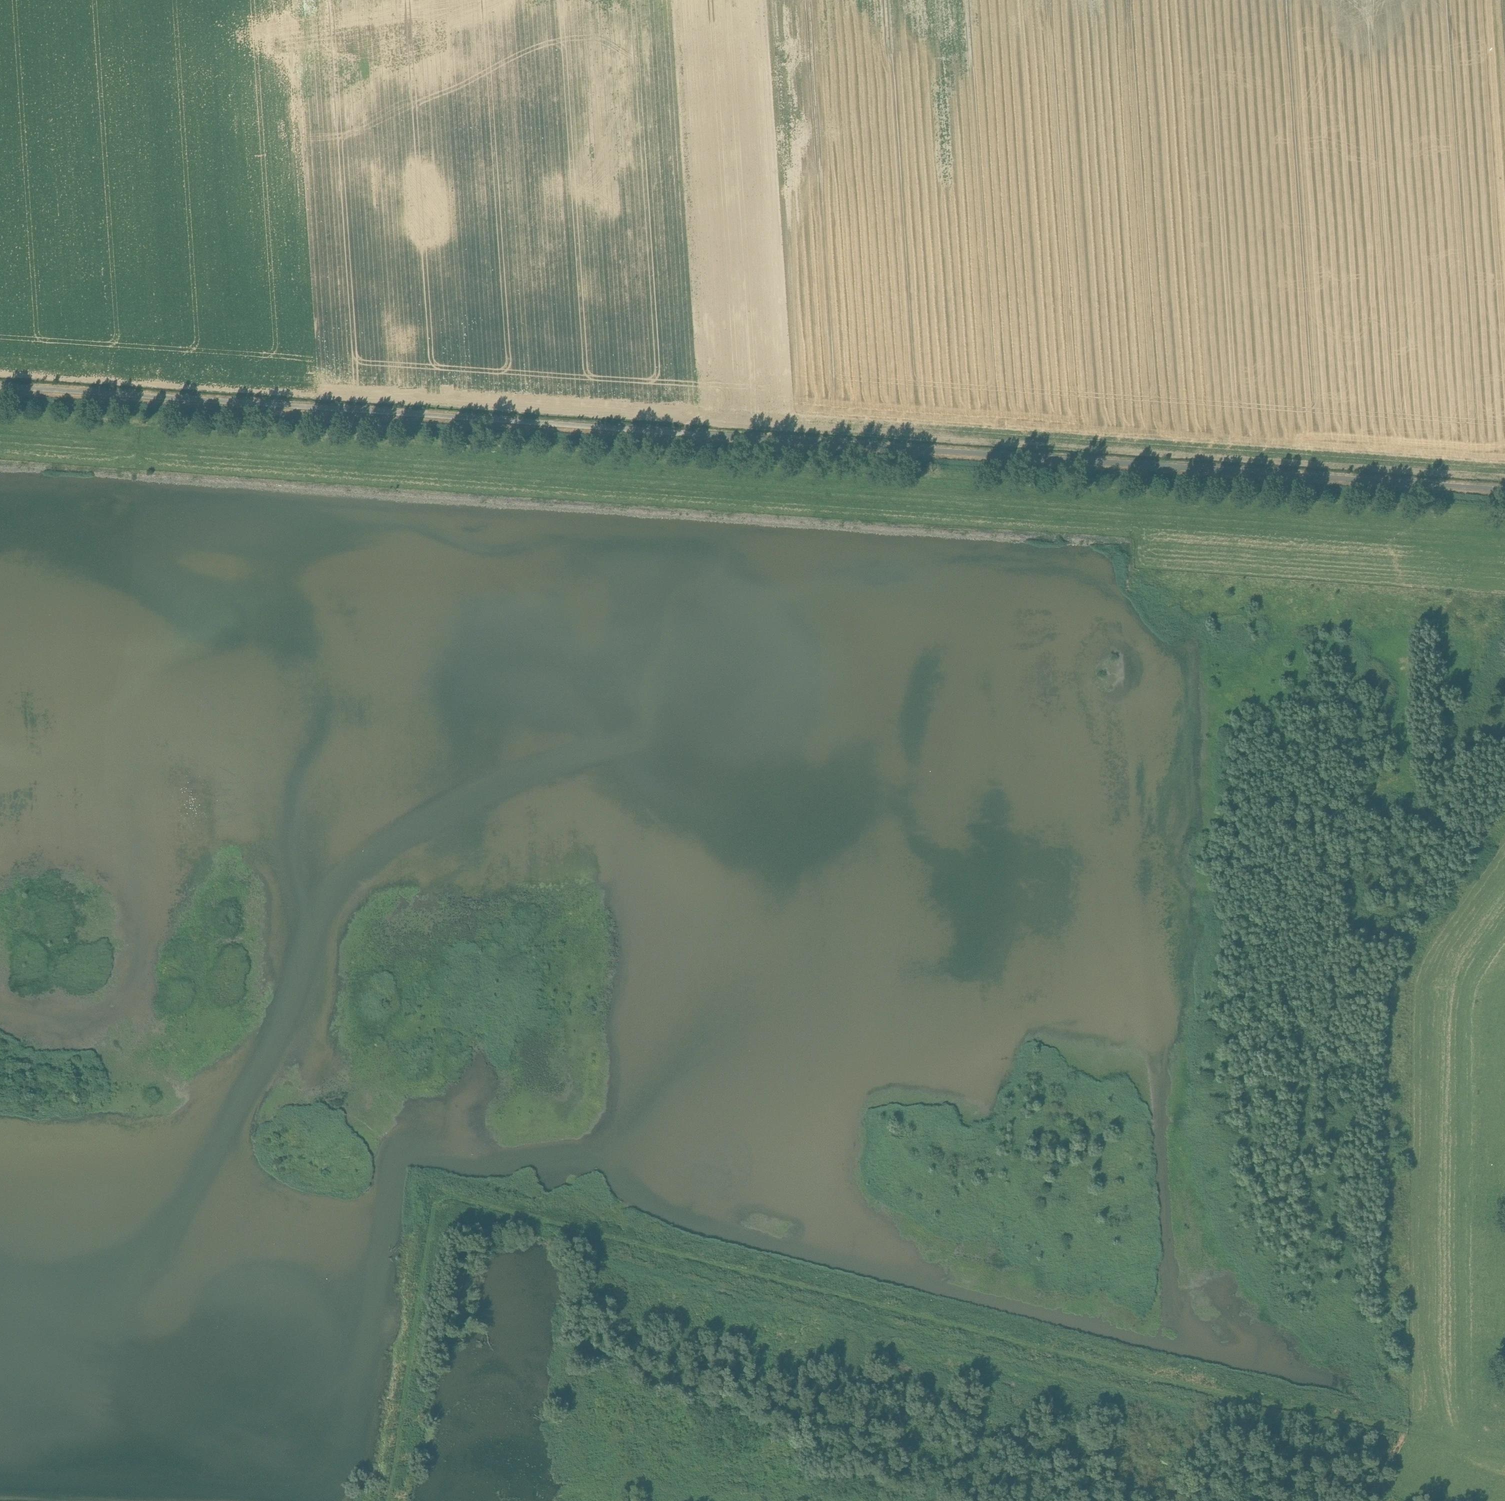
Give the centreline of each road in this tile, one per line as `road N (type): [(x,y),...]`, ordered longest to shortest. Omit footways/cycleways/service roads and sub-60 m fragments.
road 1 (track): [(0,438),(1504,547)]
road 2 (track): [(387,1500),(433,1213),(448,1197),(1186,1386),(1504,1455)]
road 3 (track): [(1504,846),(1441,938),(1418,1005),(1434,1354),(1451,1446)]
road 4 (track): [(1469,1450),(1463,1012),(1470,979),(1504,928)]

